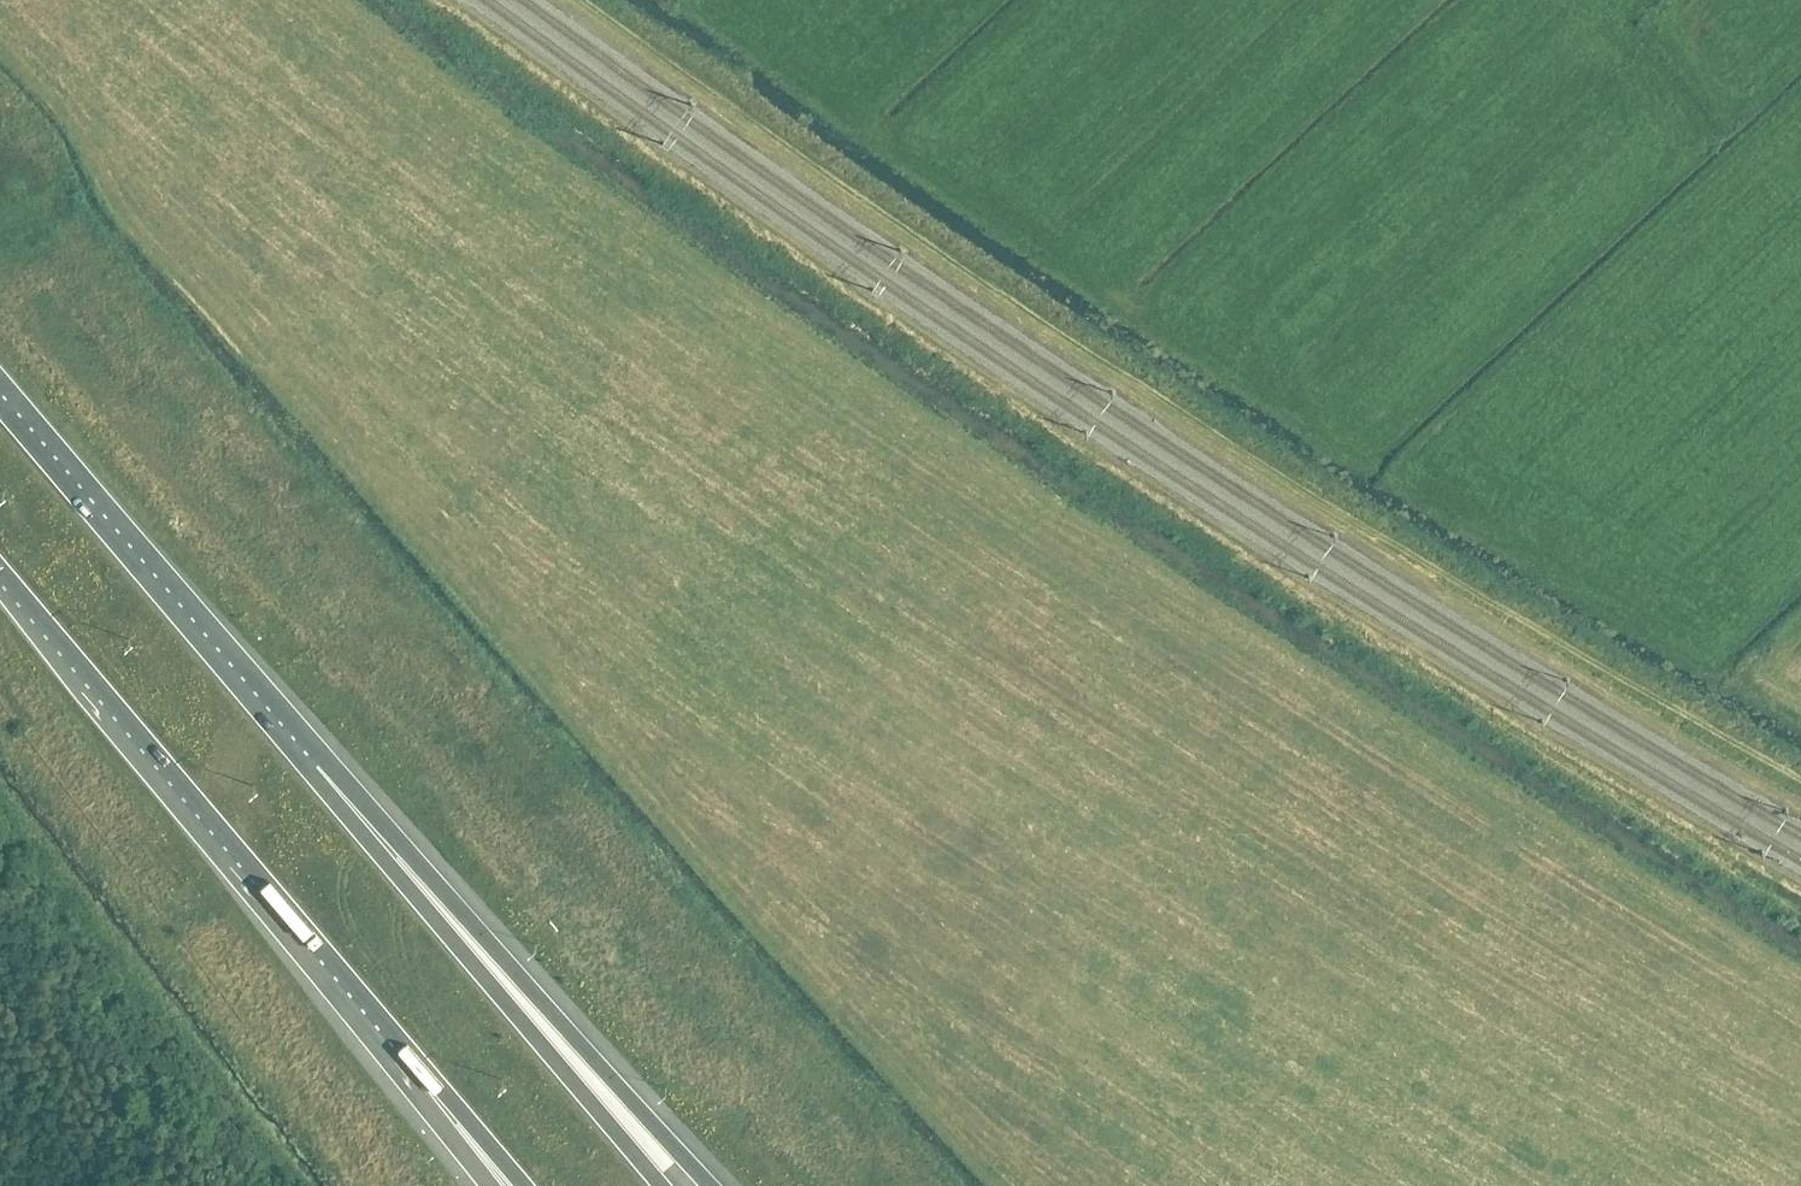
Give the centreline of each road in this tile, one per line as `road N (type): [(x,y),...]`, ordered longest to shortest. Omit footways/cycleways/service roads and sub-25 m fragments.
road 1 (motorway): [(0,567),(410,1050)]
road 2 (motorway): [(713,1185),(384,820),(311,770)]
road 3 (motorway): [(663,1185),(311,770)]
road 4 (motorway): [(311,770),(0,404)]
road 5 (motorway): [(410,1050),(526,1185)]
road 6 (motorway): [(410,1050),(508,1185)]

